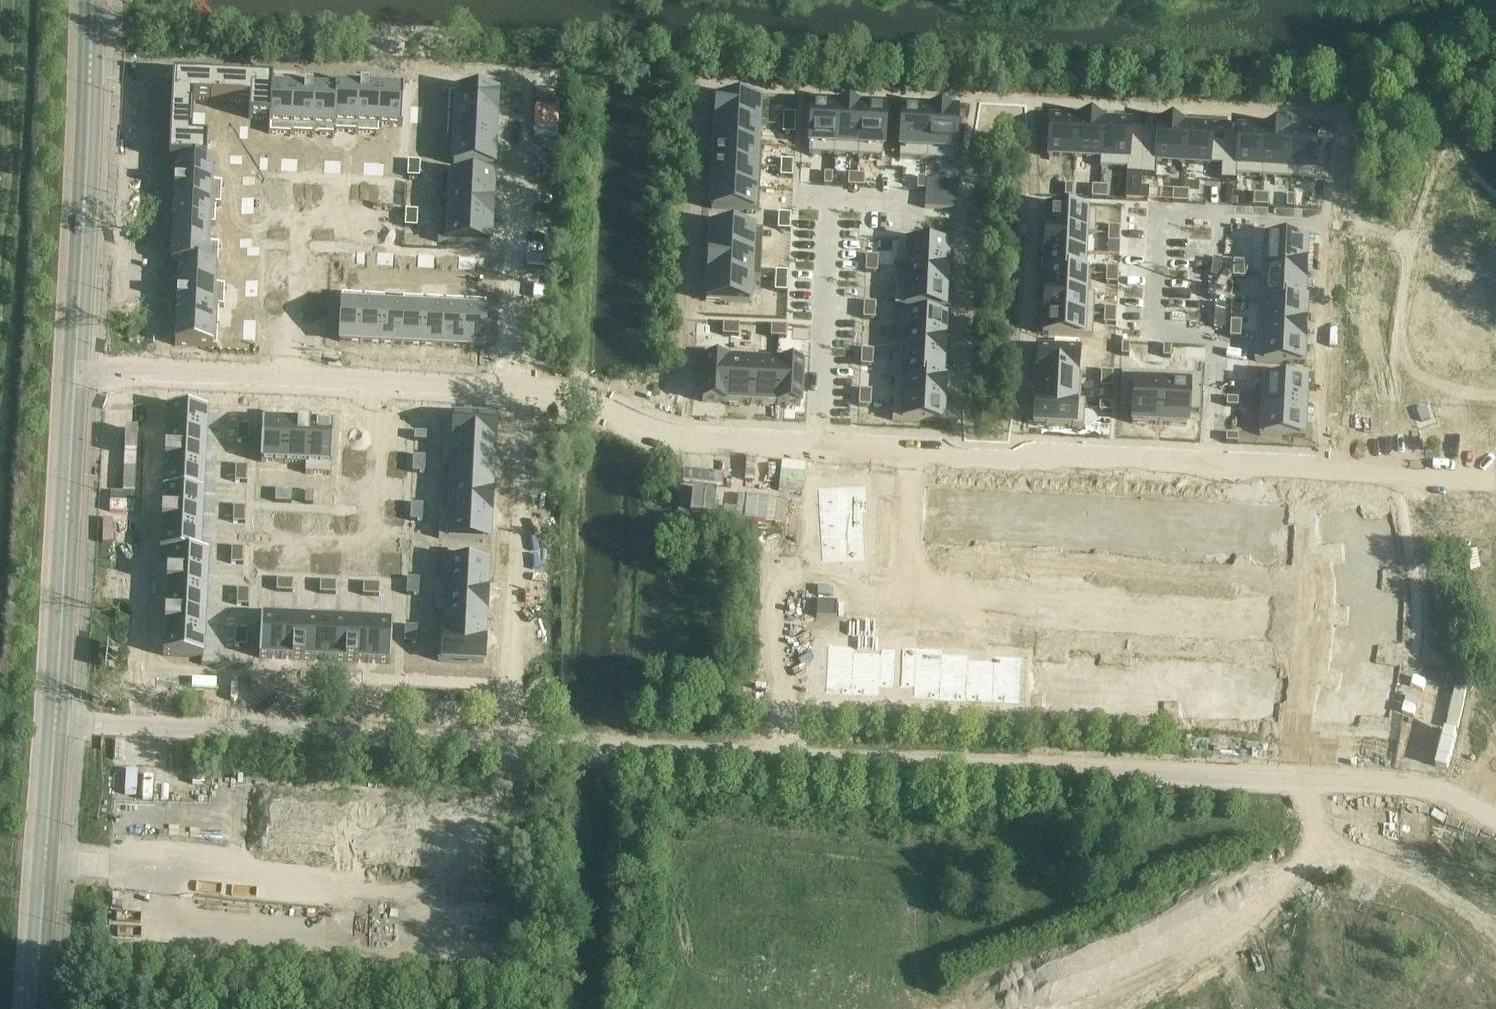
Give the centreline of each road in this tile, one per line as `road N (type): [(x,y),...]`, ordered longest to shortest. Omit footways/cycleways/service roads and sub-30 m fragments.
road 1 (residential): [(1495,818),(1431,784),(508,745)]
road 2 (residential): [(524,388),(651,432),(1495,480)]
road 3 (residential): [(508,745),(53,724)]
road 4 (residential): [(524,388),(74,365)]
road 5 (tertiary): [(74,365),(90,0)]
road 6 (tertiary): [(53,724),(74,365)]
road 7 (residential): [(508,745),(524,388)]
road 8 (residential): [(524,388),(516,336),(525,81)]
road 9 (tertiary): [(33,1008),(53,724)]
road 10 (track): [(1495,428),(1458,281),(1407,246)]

